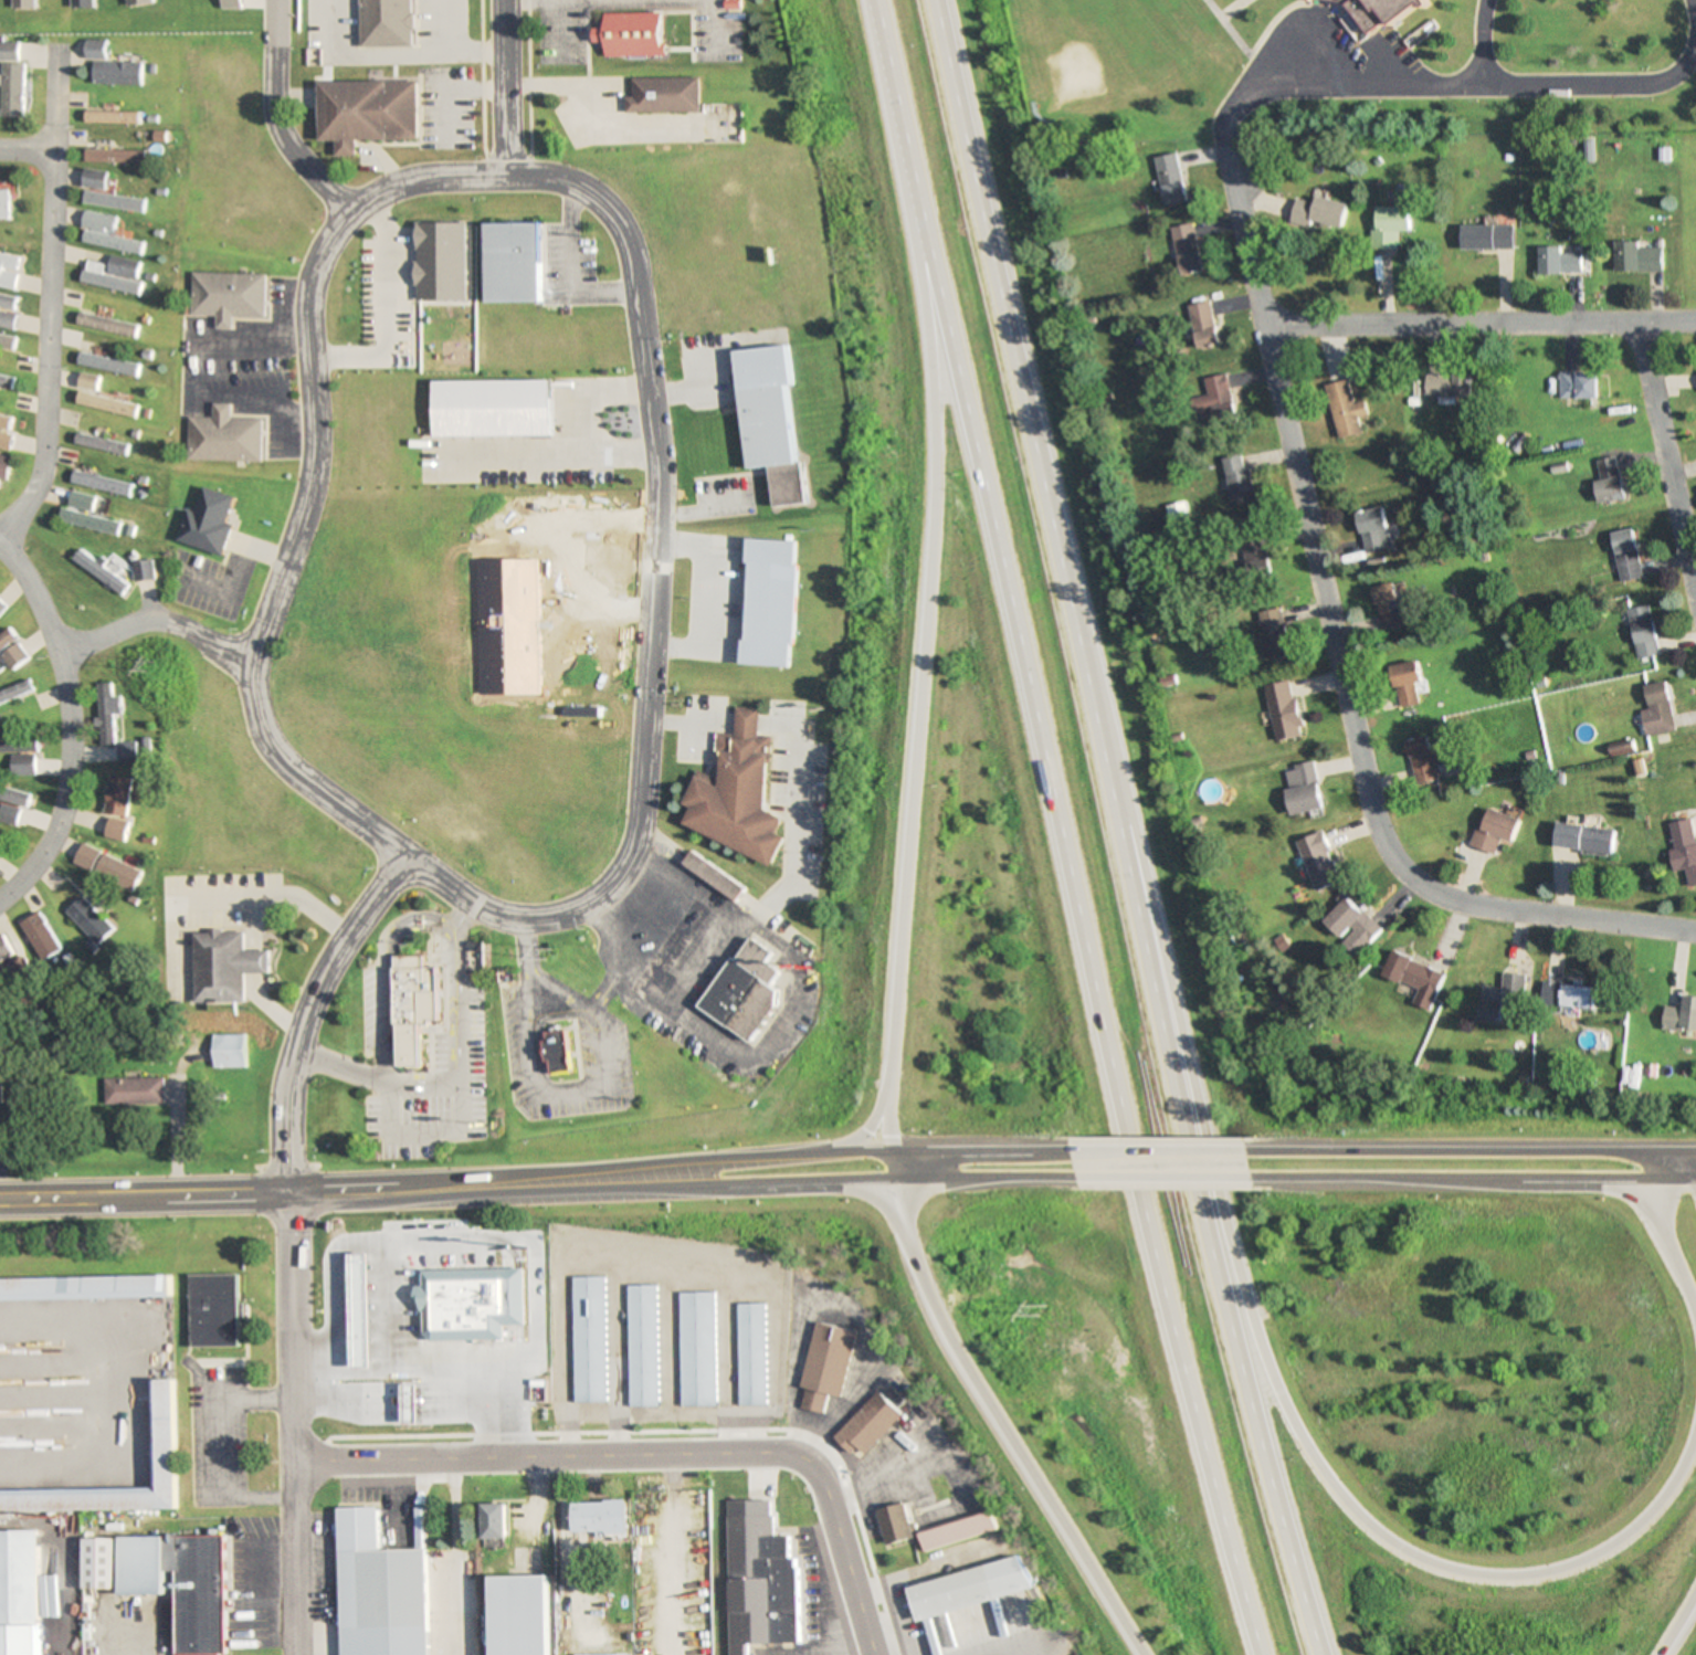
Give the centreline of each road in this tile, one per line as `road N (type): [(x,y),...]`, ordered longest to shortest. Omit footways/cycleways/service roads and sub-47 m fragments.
road 1 (motorway): [(880,0),(1067,854),(1213,1488),(1260,1654)]
road 2 (motorway): [(1317,1654),(1237,1360),(939,0)]
road 3 (residential): [(1658,85),(1271,86),(1244,98),(1224,125),(1225,160),(1362,788),(1388,856),(1411,879),(1471,907),(1695,933)]
road 4 (residential): [(307,293),(312,454),(305,504),(252,661),(257,726),(302,782),(489,914),(519,920),(576,909),(604,888),(628,854),(638,810),(656,504)]
road 5 (motorway): [(1695,1444),(1665,1500),(1626,1538),(1545,1574),(1449,1570),(1401,1549),(1351,1507),(1308,1450),(1262,1349),(1155,988)]
road 6 (motorway): [(918,186),(937,355),(893,1151)]
road 7 (residential): [(862,1654),(828,1531),(792,1484),(724,1453),(297,1466)]
road 8 (residential): [(307,293),(334,229),(399,183),(542,177),(580,190),(613,214),(632,259),(656,504)]
road 9 (secondary): [(0,1199),(617,1180)]
road 10 (motorway): [(895,1178),(899,1216),(979,1384),(1144,1654)]
road 11 (residential): [(0,535),(39,451),(51,51)]
road 12 (secondary): [(617,1180),(1083,1178)]
road 13 (residential): [(298,1654),(284,1194)]
road 14 (secondary): [(1695,1151),(1252,1151)]
road 15 (secondary): [(1260,1178),(1695,1178)]
road 16 (residential): [(1695,322),(1265,329)]
road 17 (residential): [(0,898),(36,857),(61,760),(53,653),(23,574),(0,551)]
road 18 (residential): [(284,1194),(286,1077),(299,1024),(348,930),(405,857)]
road 19 (residential): [(1636,323),(1695,596)]
road 20 (secondary): [(893,1151),(719,1159),(617,1180)]
road 21 (residential): [(347,214),(277,125),(272,0)]
road 22 (residential): [(53,653),(147,618),(252,661)]
road 23 (secondary): [(1075,1152),(893,1151)]
road 24 (residential): [(503,0),(505,177)]
road 25 (secondary): [(1252,1151),(1075,1152)]
road 26 (secondary): [(1083,1178),(1260,1178)]
road 27 (motorway): [(1655,1151),(1651,1178),(1668,1247),(1695,1305)]

